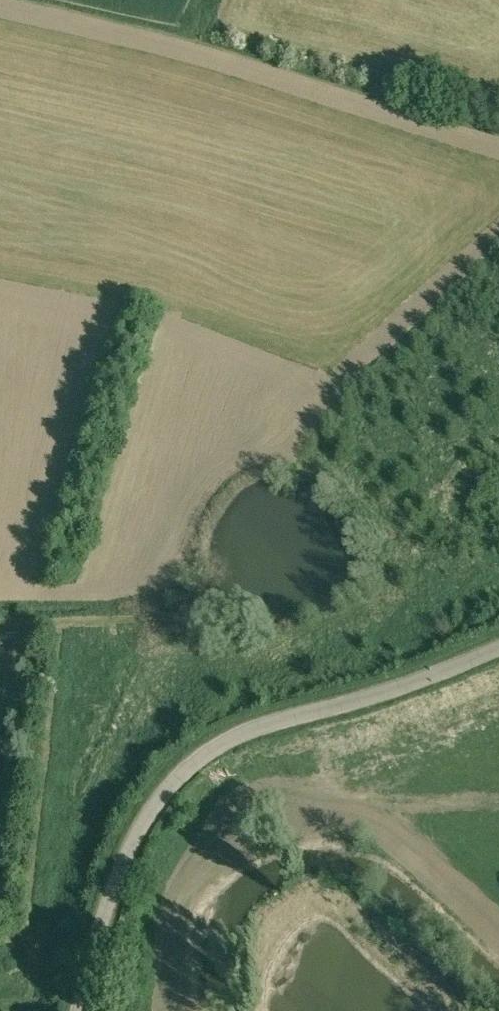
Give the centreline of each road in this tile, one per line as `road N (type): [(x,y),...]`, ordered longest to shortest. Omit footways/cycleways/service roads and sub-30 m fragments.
road 1 (unclassified): [(75,1010),(121,866),(152,805),(183,772),(268,723),(498,648)]

